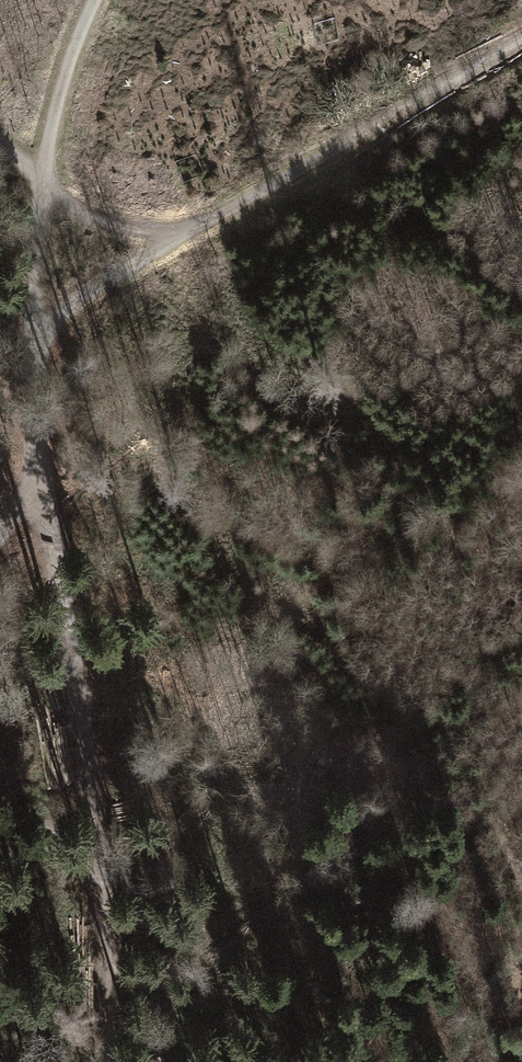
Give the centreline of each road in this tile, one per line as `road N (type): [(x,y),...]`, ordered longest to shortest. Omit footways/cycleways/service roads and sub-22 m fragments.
road 1 (track): [(107,1061),(98,855),(34,437),(196,244),(277,182)]
road 2 (track): [(0,508),(34,437),(32,274),(42,185)]
road 3 (track): [(277,182),(521,38)]
road 4 (track): [(277,182),(42,185)]
road 5 (track): [(42,185),(60,88),(96,0)]

